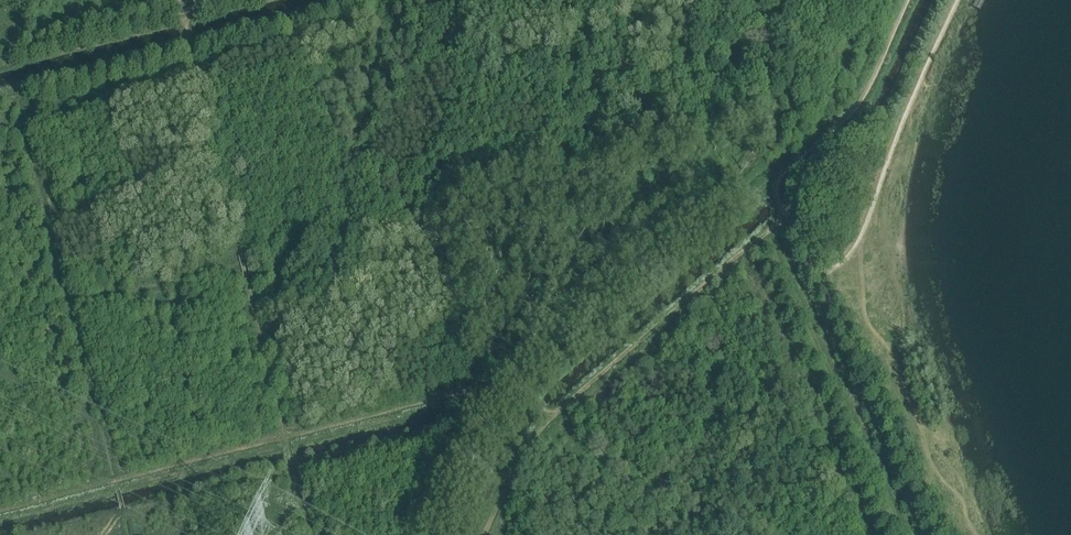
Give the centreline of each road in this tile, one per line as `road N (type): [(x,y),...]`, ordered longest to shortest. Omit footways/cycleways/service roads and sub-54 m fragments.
road 1 (track): [(903,534),(766,235)]
road 2 (track): [(783,222),(560,413)]
road 3 (track): [(907,0),(854,116),(773,199),(783,222)]
road 4 (unclassified): [(0,58),(228,0)]

